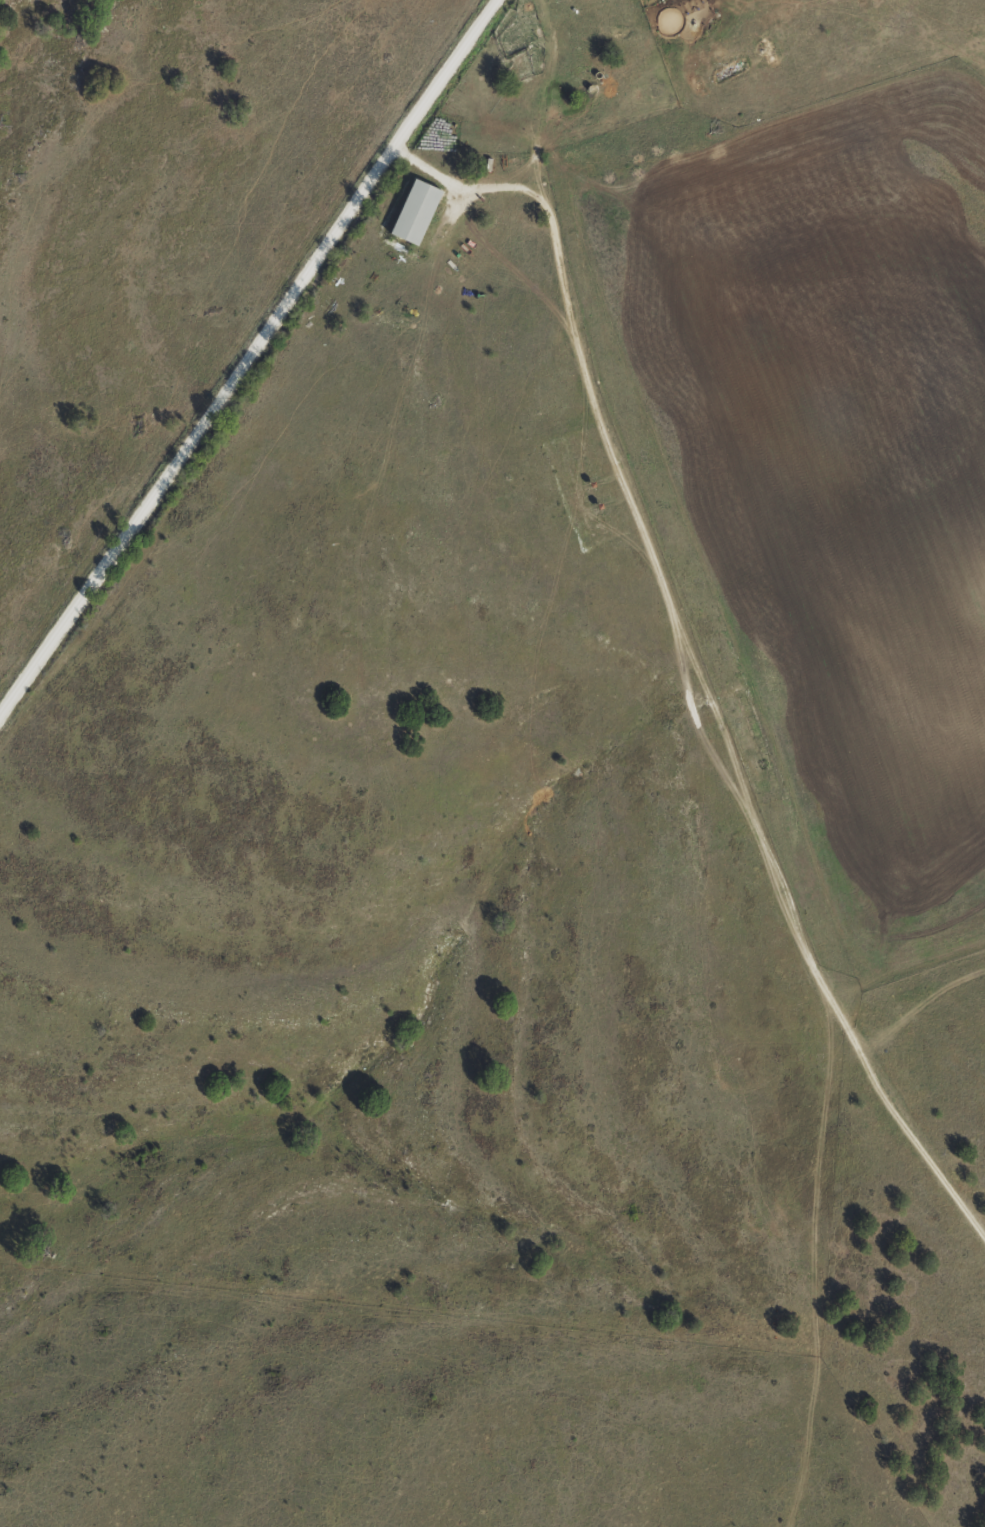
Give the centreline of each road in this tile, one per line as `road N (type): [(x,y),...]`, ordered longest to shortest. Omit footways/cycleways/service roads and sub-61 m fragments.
road 1 (residential): [(0,704),(487,0)]

